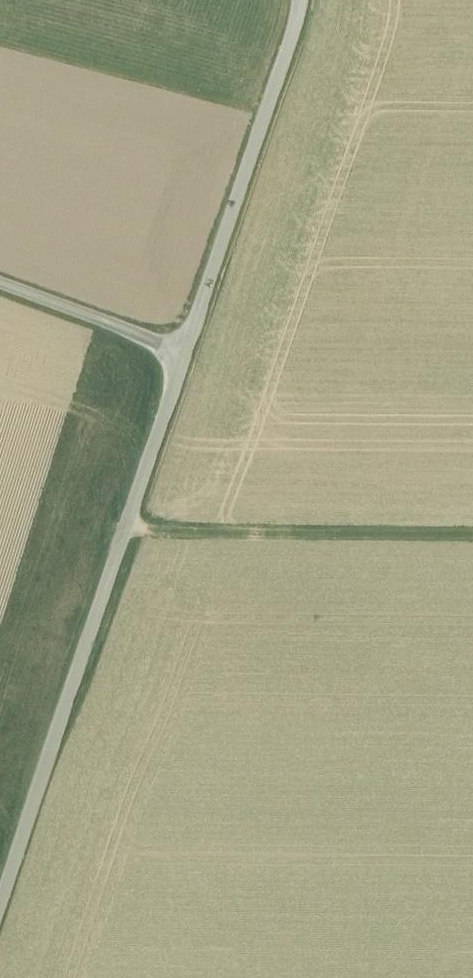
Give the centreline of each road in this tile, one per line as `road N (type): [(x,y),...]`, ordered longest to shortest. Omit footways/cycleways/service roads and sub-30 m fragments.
road 1 (unclassified): [(184,351),(0,902)]
road 2 (unclassified): [(303,0),(184,351)]
road 3 (track): [(472,535),(124,530)]
road 4 (unclassified): [(184,351),(0,283)]

